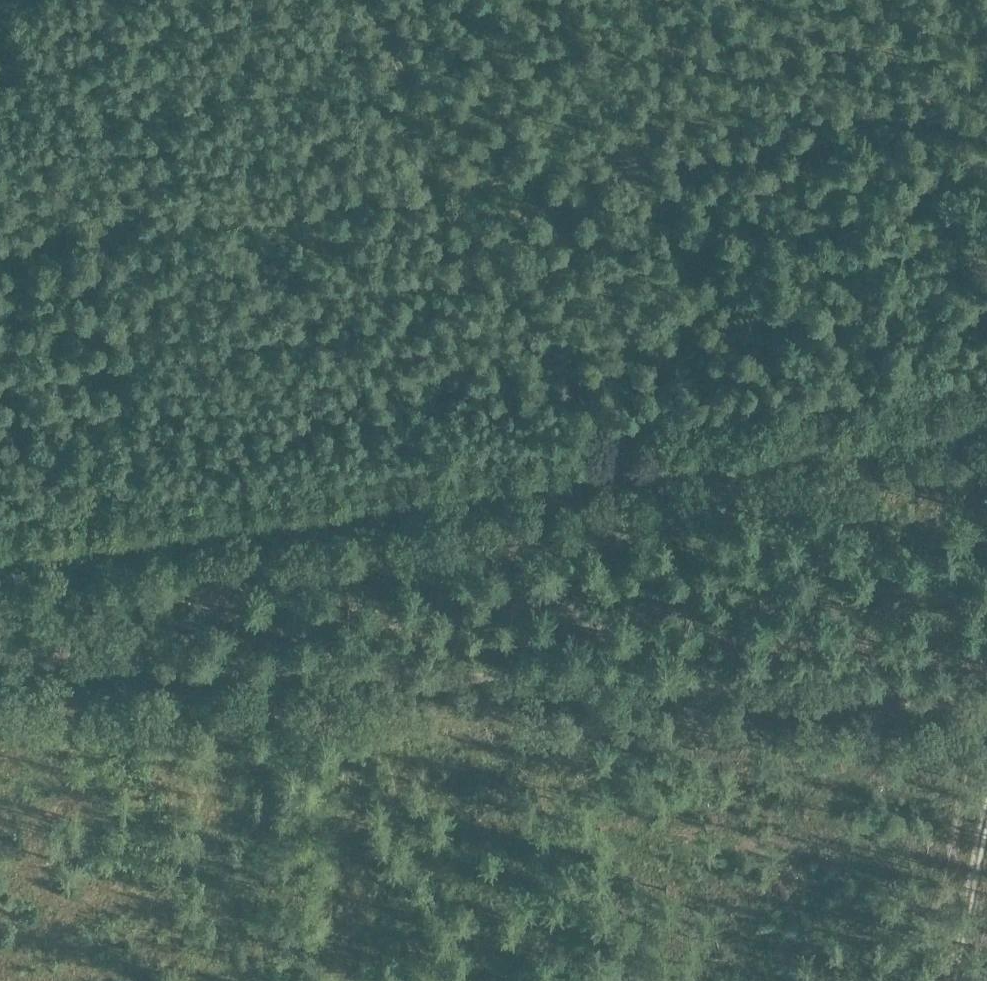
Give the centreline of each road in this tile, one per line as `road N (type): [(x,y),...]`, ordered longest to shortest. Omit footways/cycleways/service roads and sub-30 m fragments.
road 1 (primary): [(0,559),(986,424)]
road 2 (track): [(986,708),(0,657)]
road 3 (track): [(457,184),(986,113)]
road 4 (track): [(0,244),(457,184)]
road 5 (track): [(620,474),(604,413),(457,184)]
road 6 (track): [(167,980),(182,663)]
road 7 (track): [(457,184),(372,0)]
road 8 (track): [(986,817),(951,980)]

